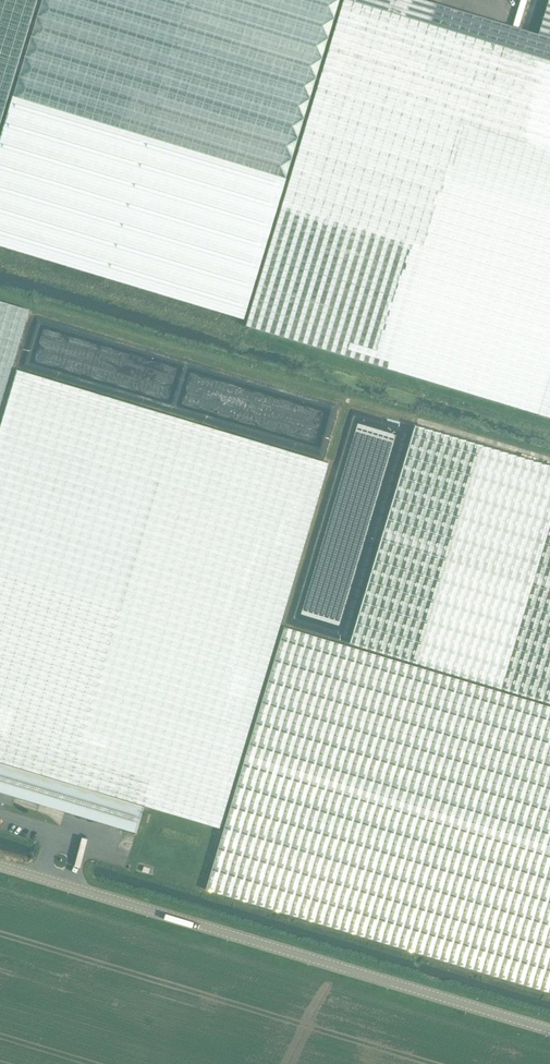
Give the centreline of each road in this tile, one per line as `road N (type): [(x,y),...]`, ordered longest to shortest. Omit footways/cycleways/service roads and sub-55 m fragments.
road 1 (unclassified): [(549,1030),(0,865)]

